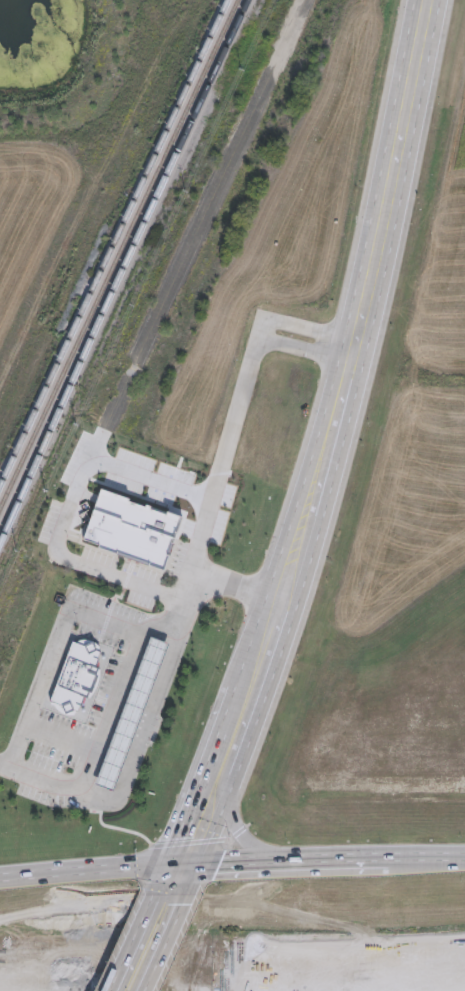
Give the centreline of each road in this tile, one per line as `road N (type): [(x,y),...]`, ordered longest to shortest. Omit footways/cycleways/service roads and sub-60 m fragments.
road 1 (trunk): [(464,856),(183,861),(0,877)]
road 2 (primary): [(426,0),(359,340)]
road 3 (primary): [(353,363),(287,597)]
road 4 (trunk): [(282,858),(218,898),(176,990)]
road 5 (primary): [(183,861),(156,887),(108,990)]
road 6 (primary): [(143,990),(188,892),(183,861)]
road 7 (trunk): [(82,990),(111,927),(84,870)]

